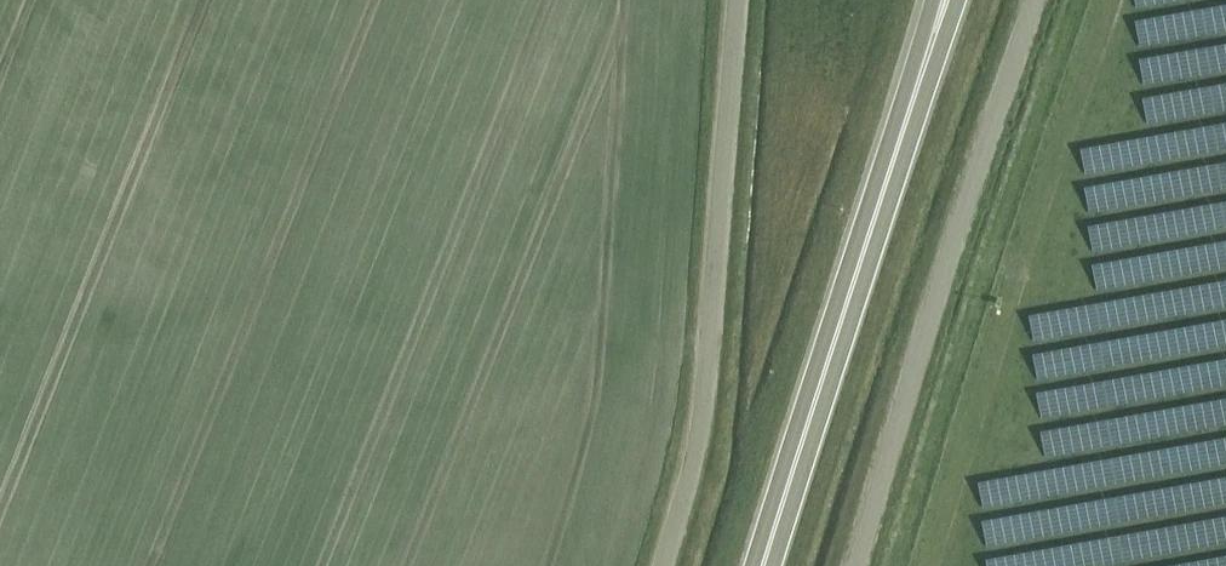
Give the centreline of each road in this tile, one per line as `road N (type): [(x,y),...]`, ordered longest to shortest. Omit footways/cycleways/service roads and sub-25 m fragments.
road 1 (unclassified): [(857,565),(1037,0)]
road 2 (trunk): [(765,565),(946,1)]
road 3 (unclassified): [(737,0),(700,421),(663,565)]

